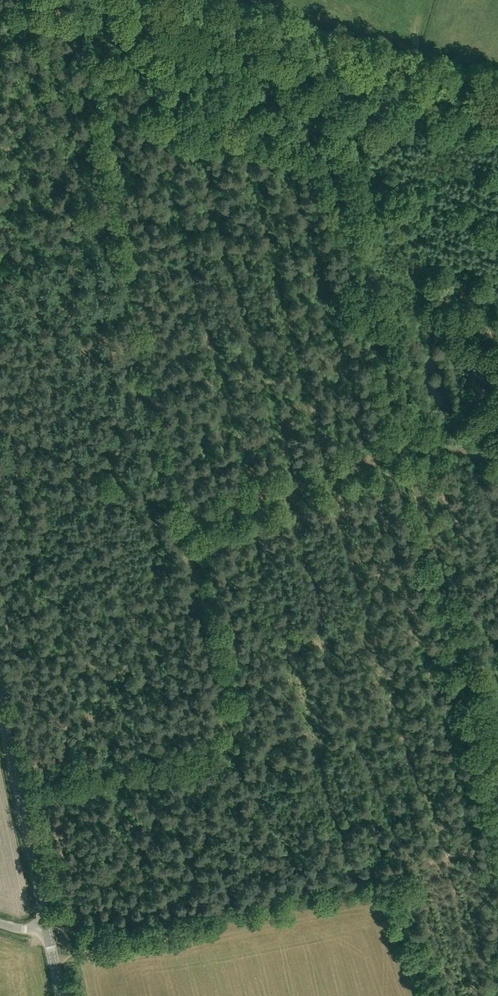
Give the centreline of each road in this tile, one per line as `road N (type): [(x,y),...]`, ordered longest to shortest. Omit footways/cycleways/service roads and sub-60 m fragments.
road 1 (track): [(497,97),(160,0)]
road 2 (tertiary): [(47,928),(0,705)]

